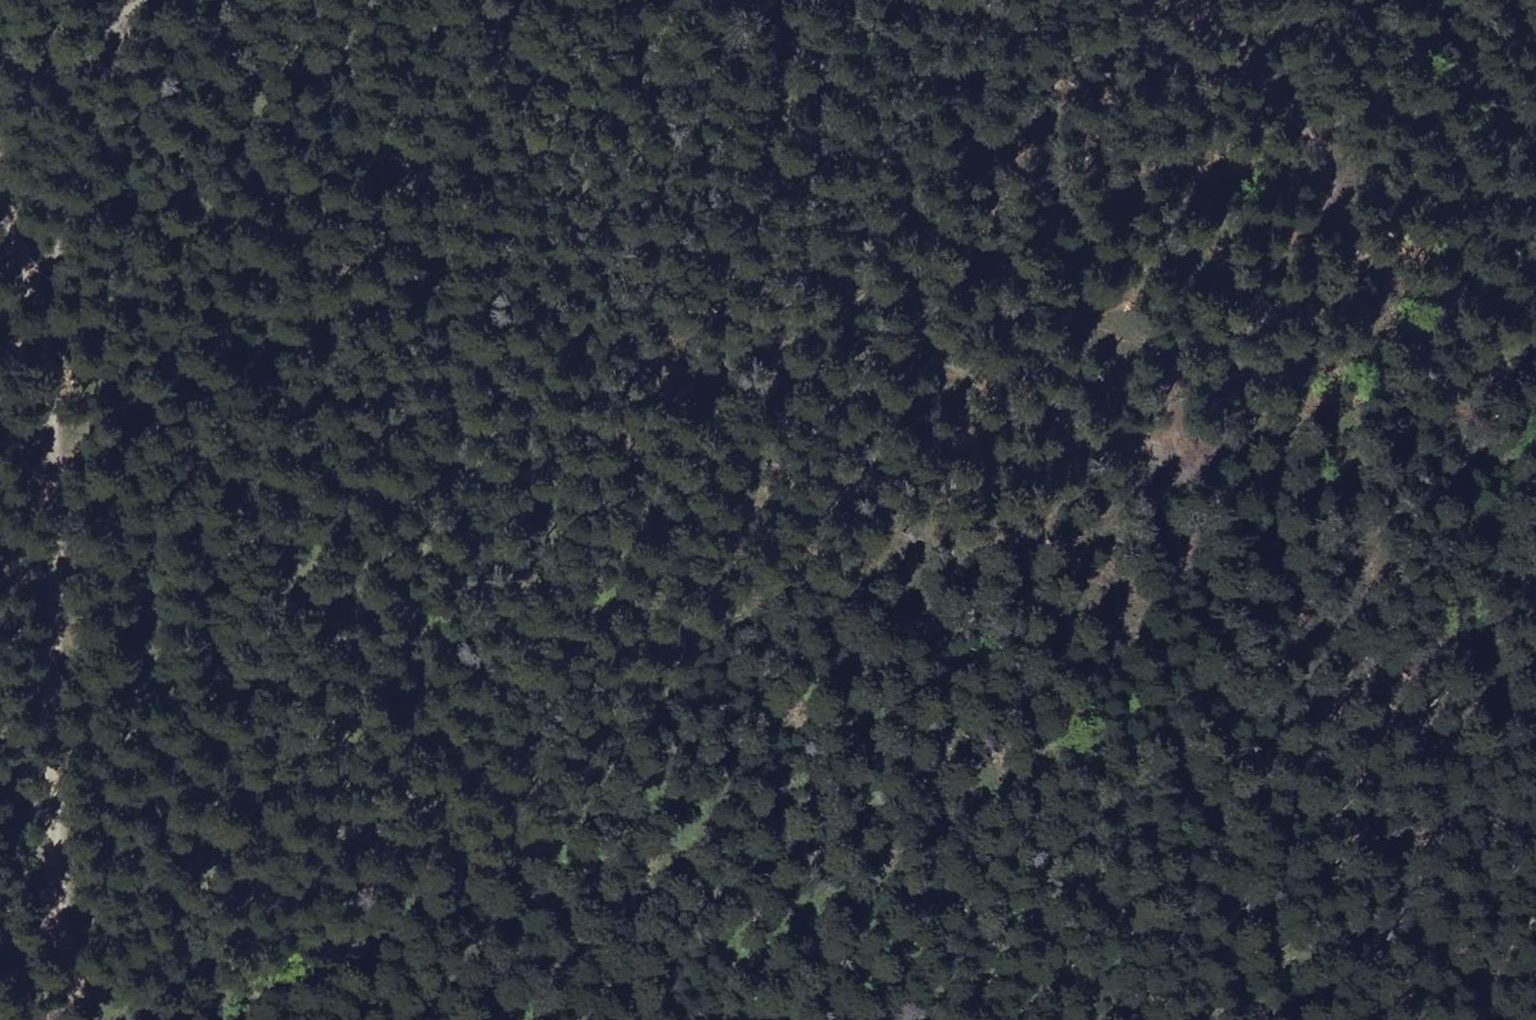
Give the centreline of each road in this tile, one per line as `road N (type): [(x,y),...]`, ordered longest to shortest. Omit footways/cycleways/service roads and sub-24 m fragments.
road 1 (track): [(100,1019),(72,929),(45,690),(39,303),(0,214)]

